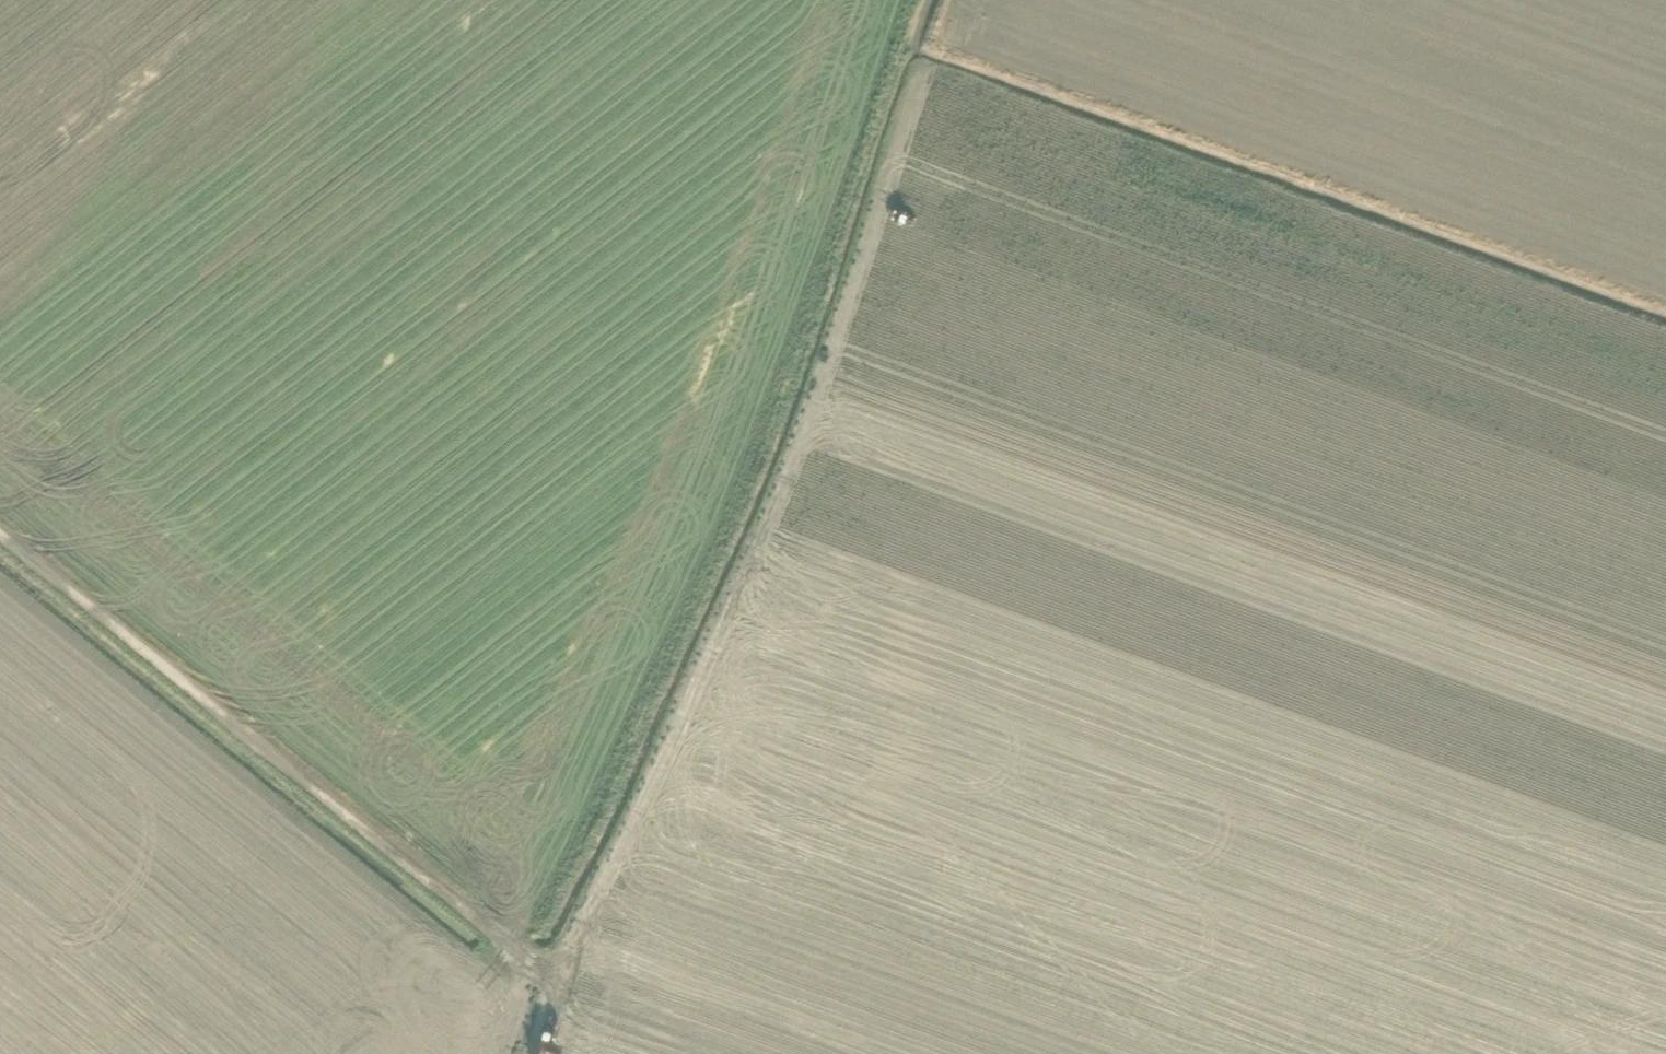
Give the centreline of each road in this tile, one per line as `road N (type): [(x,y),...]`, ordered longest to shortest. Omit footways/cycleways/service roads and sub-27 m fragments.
road 1 (track): [(647,803),(571,953),(545,966),(0,536)]

